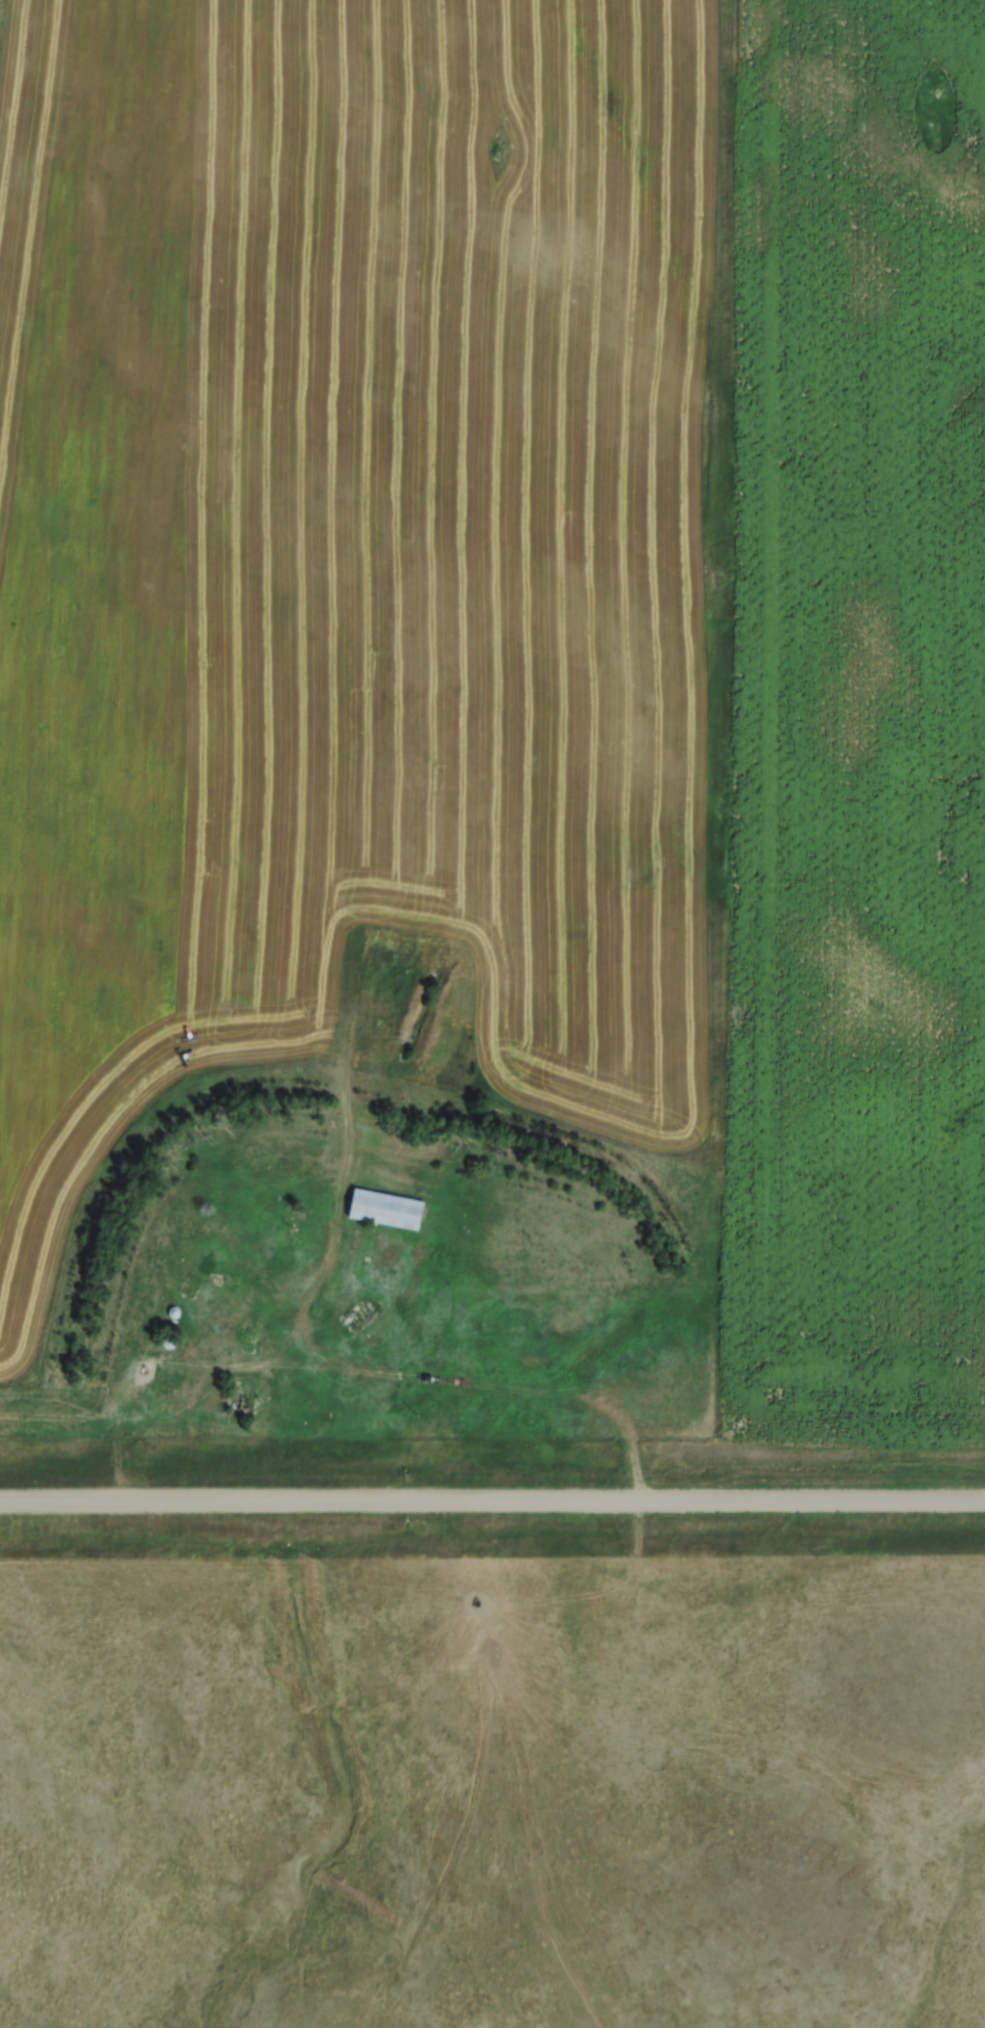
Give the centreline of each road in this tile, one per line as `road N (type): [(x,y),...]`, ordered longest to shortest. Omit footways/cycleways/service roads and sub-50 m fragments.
road 1 (tertiary): [(0,1498),(984,1490)]
road 2 (track): [(442,1494),(446,1585),(465,1627),(483,1779),(462,1846),(364,2027)]
road 3 (track): [(194,1427),(136,1419),(0,1427)]

